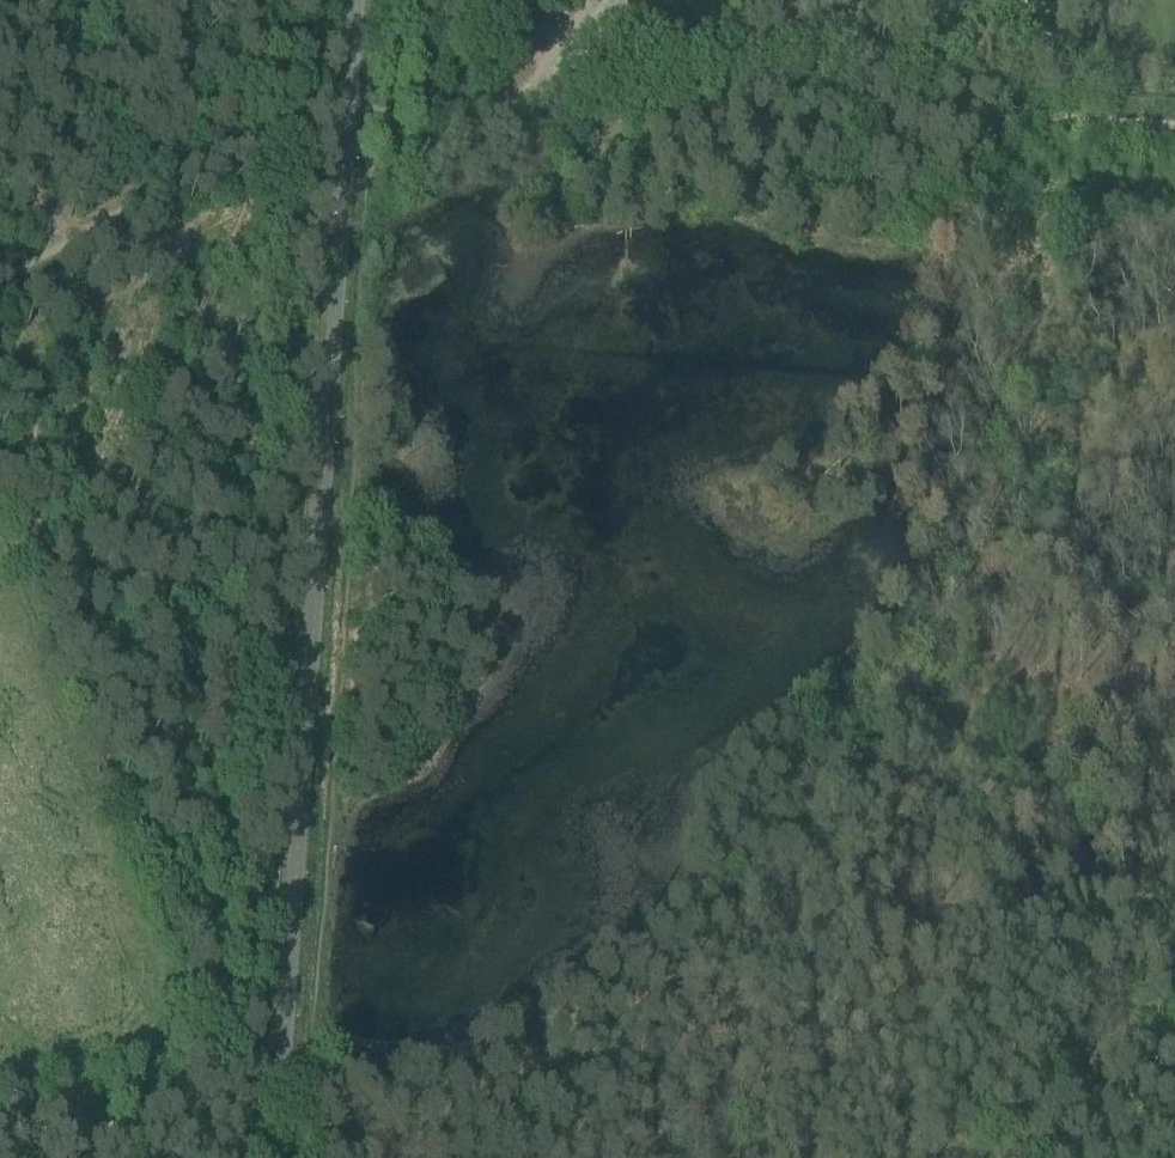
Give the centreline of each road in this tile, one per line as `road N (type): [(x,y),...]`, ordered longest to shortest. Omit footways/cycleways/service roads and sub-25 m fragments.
road 1 (track): [(1174,126),(1007,109),(511,116)]
road 2 (track): [(239,147),(348,119),(511,116)]
road 3 (track): [(1005,1157),(1174,996)]
road 4 (track): [(92,226),(239,147)]
road 5 (residential): [(511,116),(595,0)]

